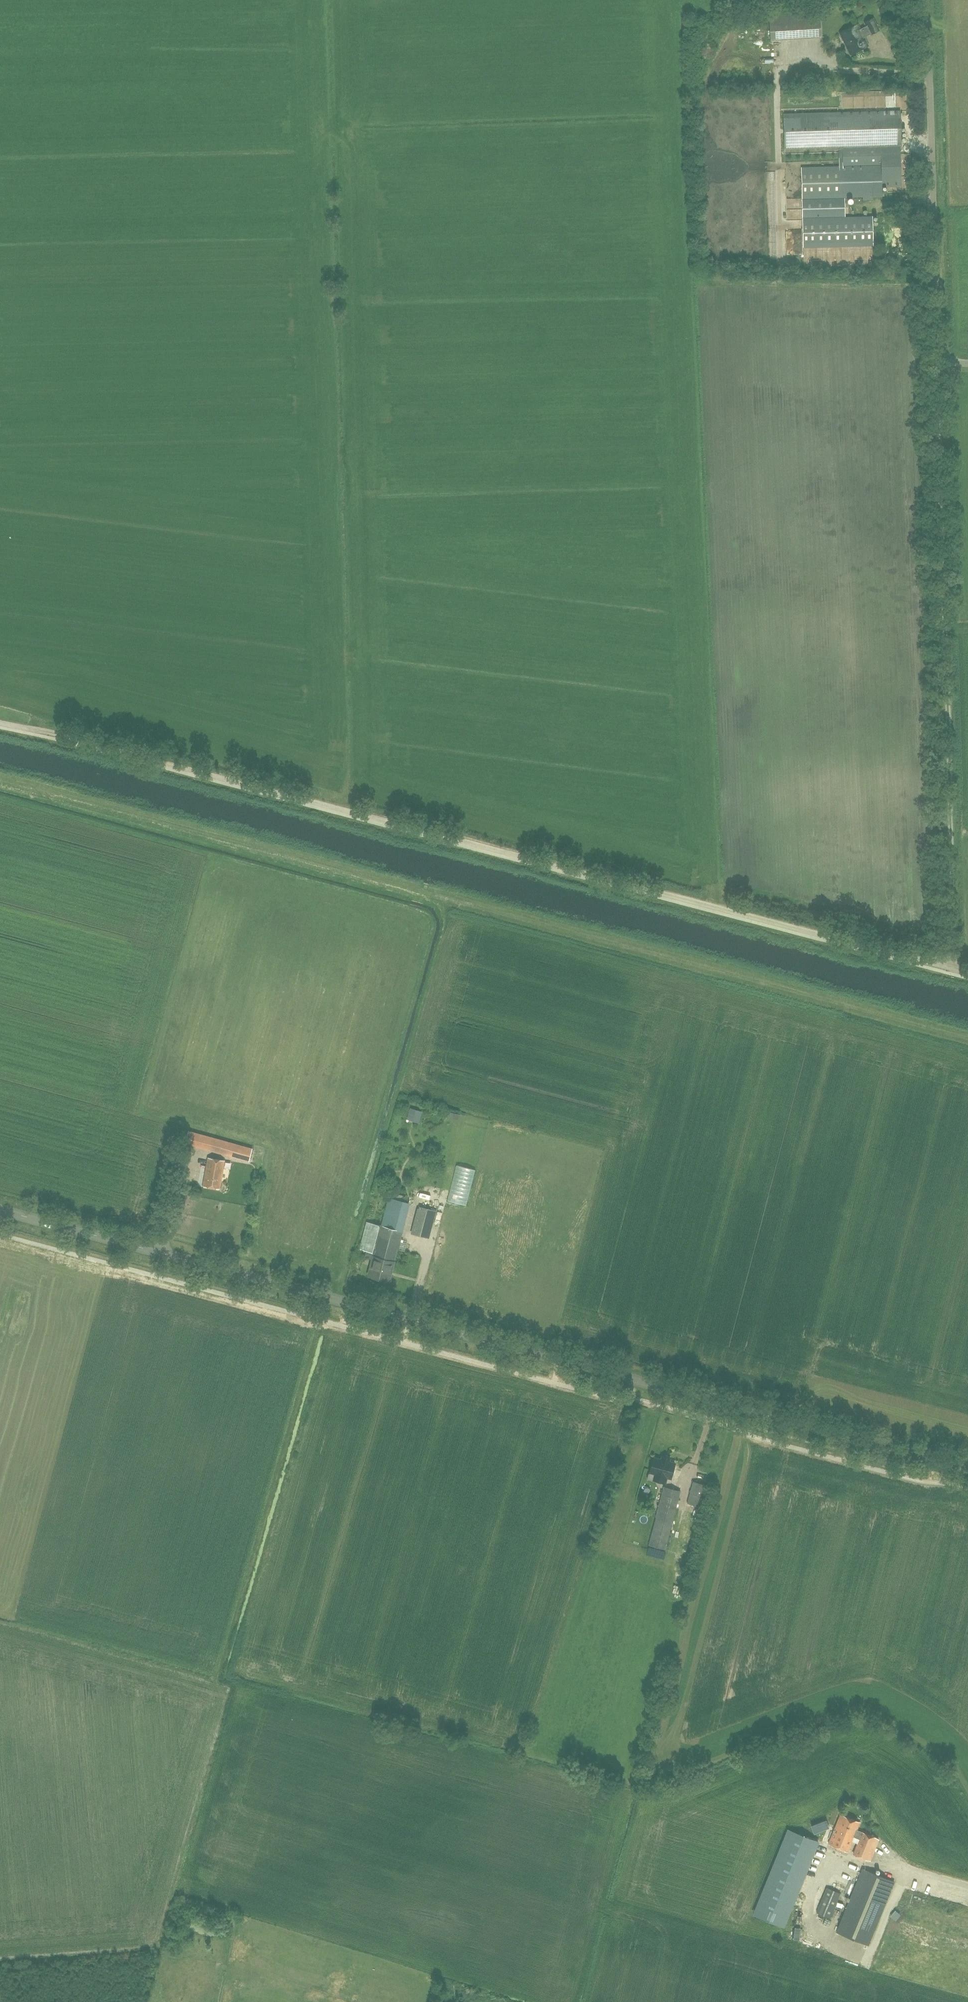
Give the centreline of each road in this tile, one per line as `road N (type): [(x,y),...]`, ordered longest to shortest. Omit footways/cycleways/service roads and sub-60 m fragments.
road 1 (tertiary): [(967,1471),(0,1211)]
road 2 (track): [(967,973),(0,721)]
road 3 (track): [(941,363),(954,970)]
road 4 (unclassified): [(967,364),(941,363),(930,0)]

